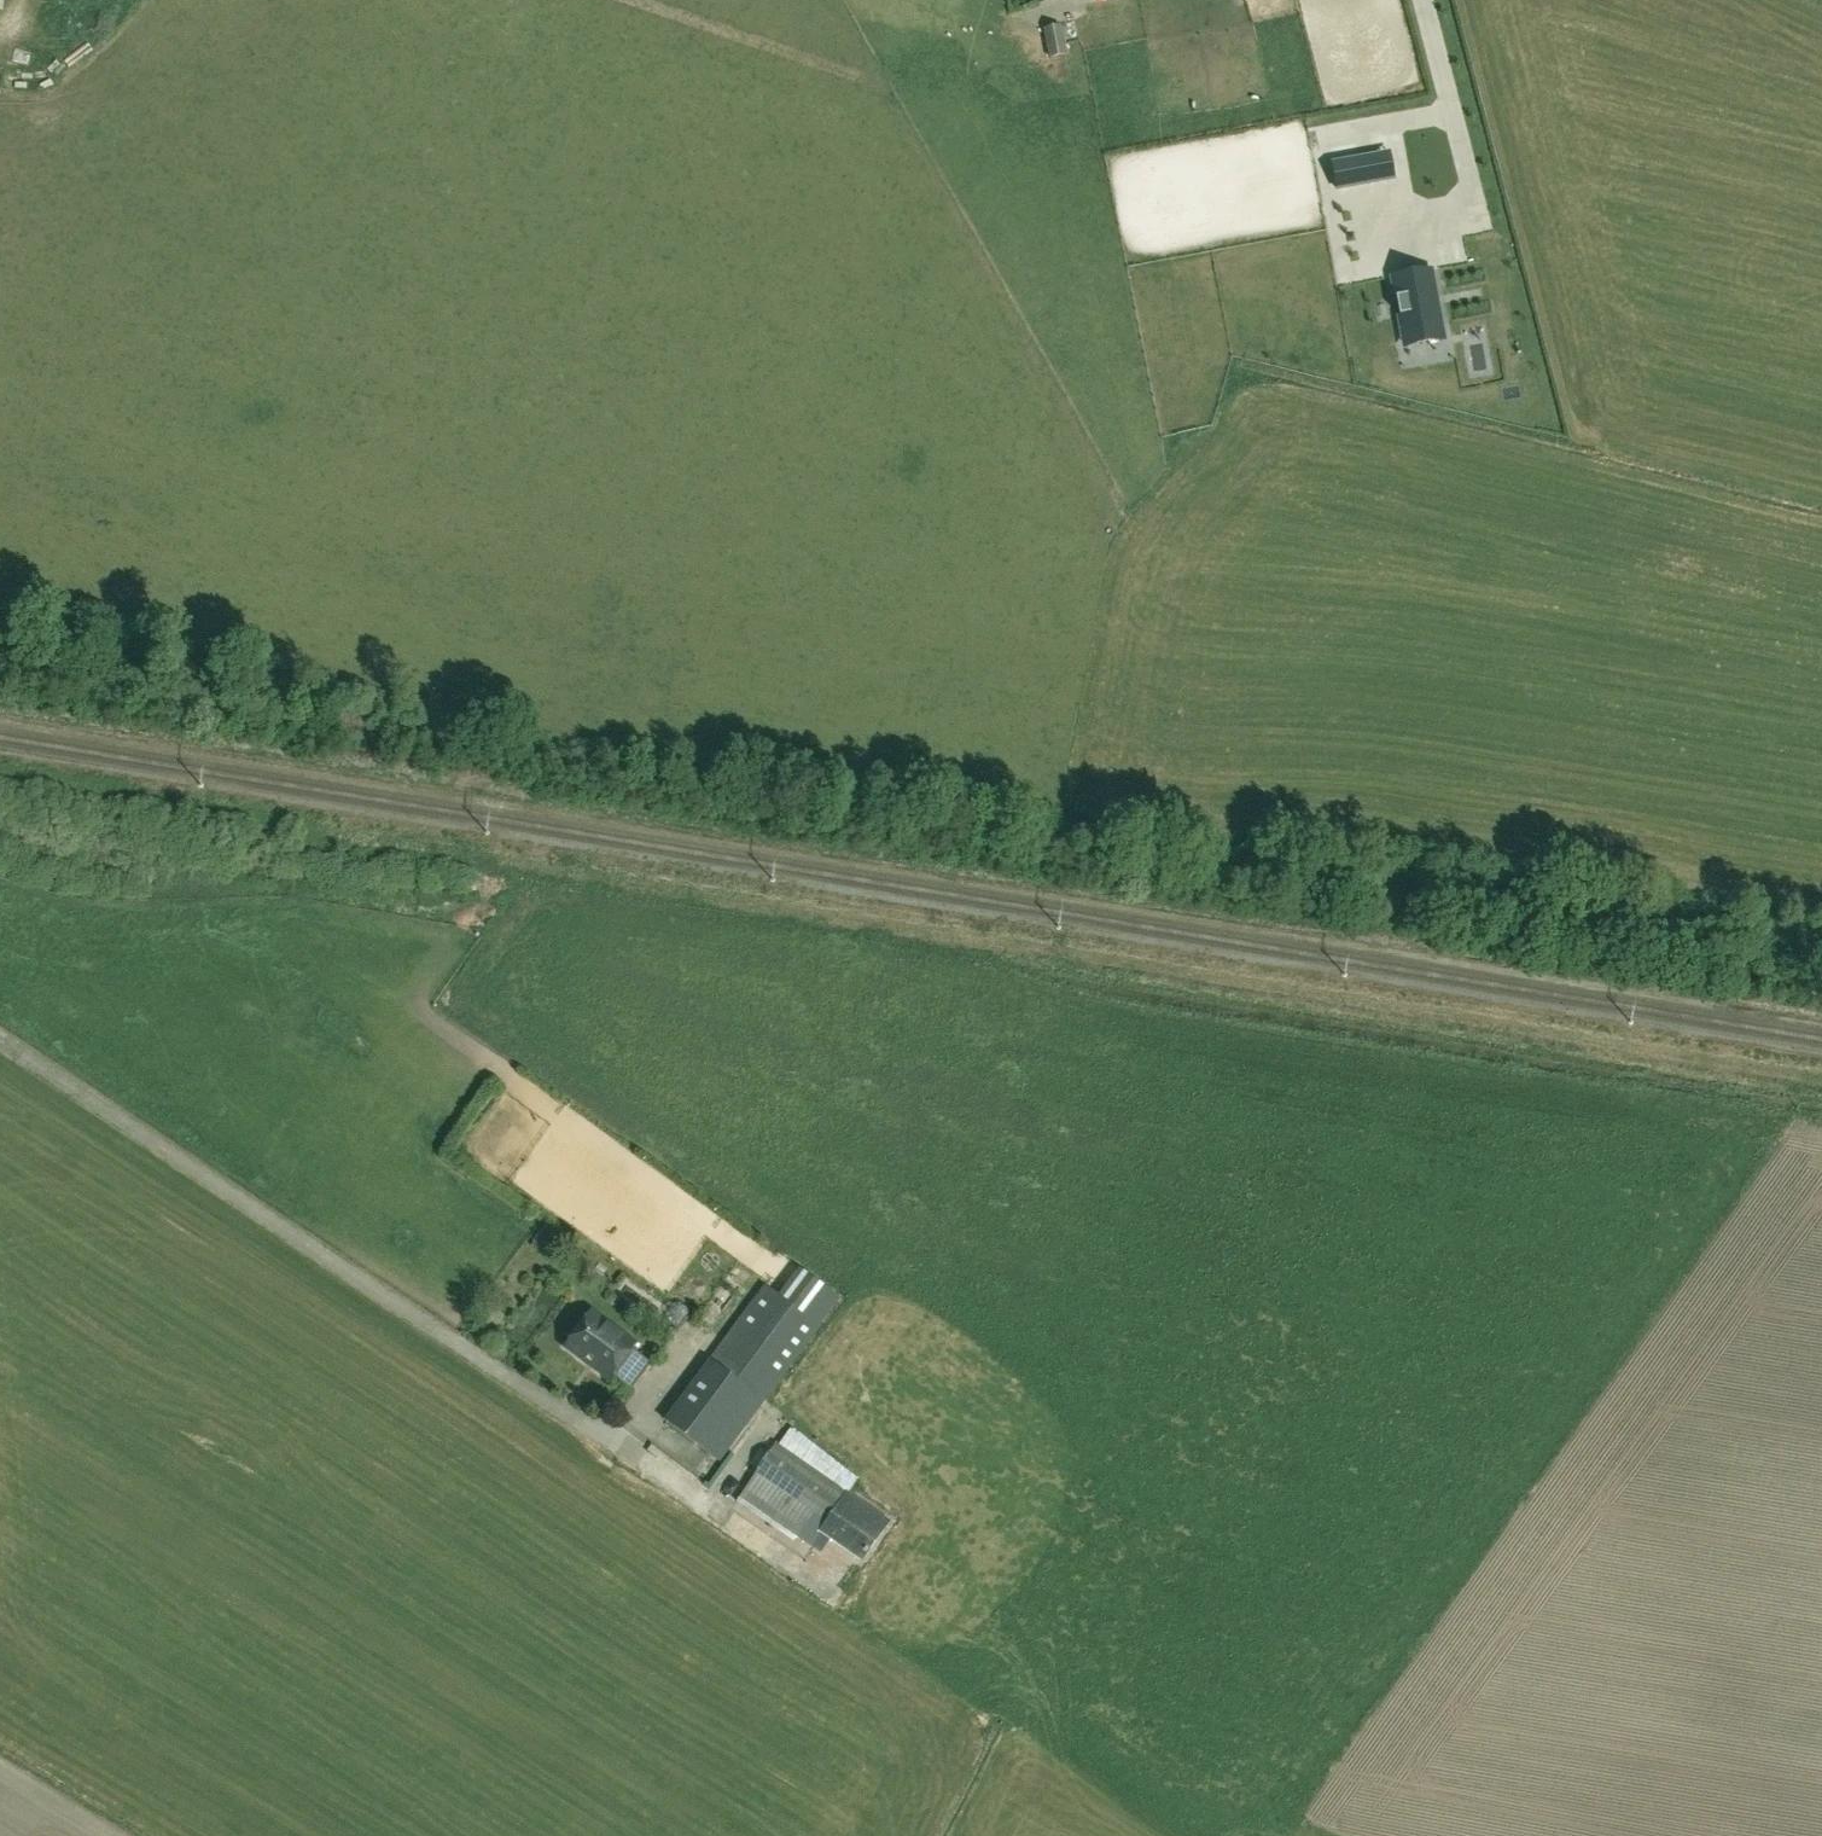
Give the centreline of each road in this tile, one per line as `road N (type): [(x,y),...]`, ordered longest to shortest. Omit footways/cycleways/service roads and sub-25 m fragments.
road 1 (unclassified): [(643,1456),(561,1412),(0,1037)]
road 2 (track): [(840,1603),(1195,1835)]

